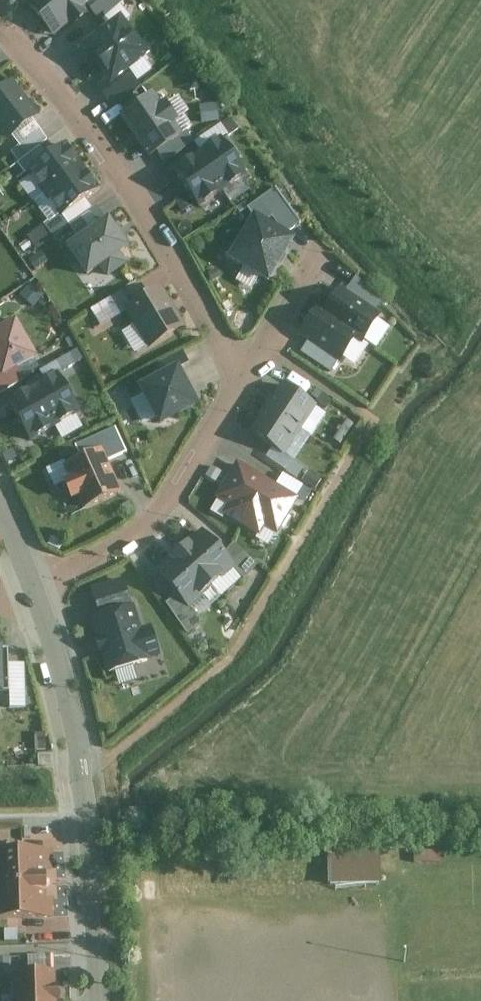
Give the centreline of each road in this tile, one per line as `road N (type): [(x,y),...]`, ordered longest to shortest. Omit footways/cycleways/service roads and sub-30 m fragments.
road 1 (residential): [(244,378),(123,178),(0,24)]
road 2 (residential): [(31,593),(61,672),(86,796),(96,1000)]
road 3 (residential): [(31,593),(89,571),(148,532),(244,378)]
road 4 (residential): [(244,378),(318,254)]

